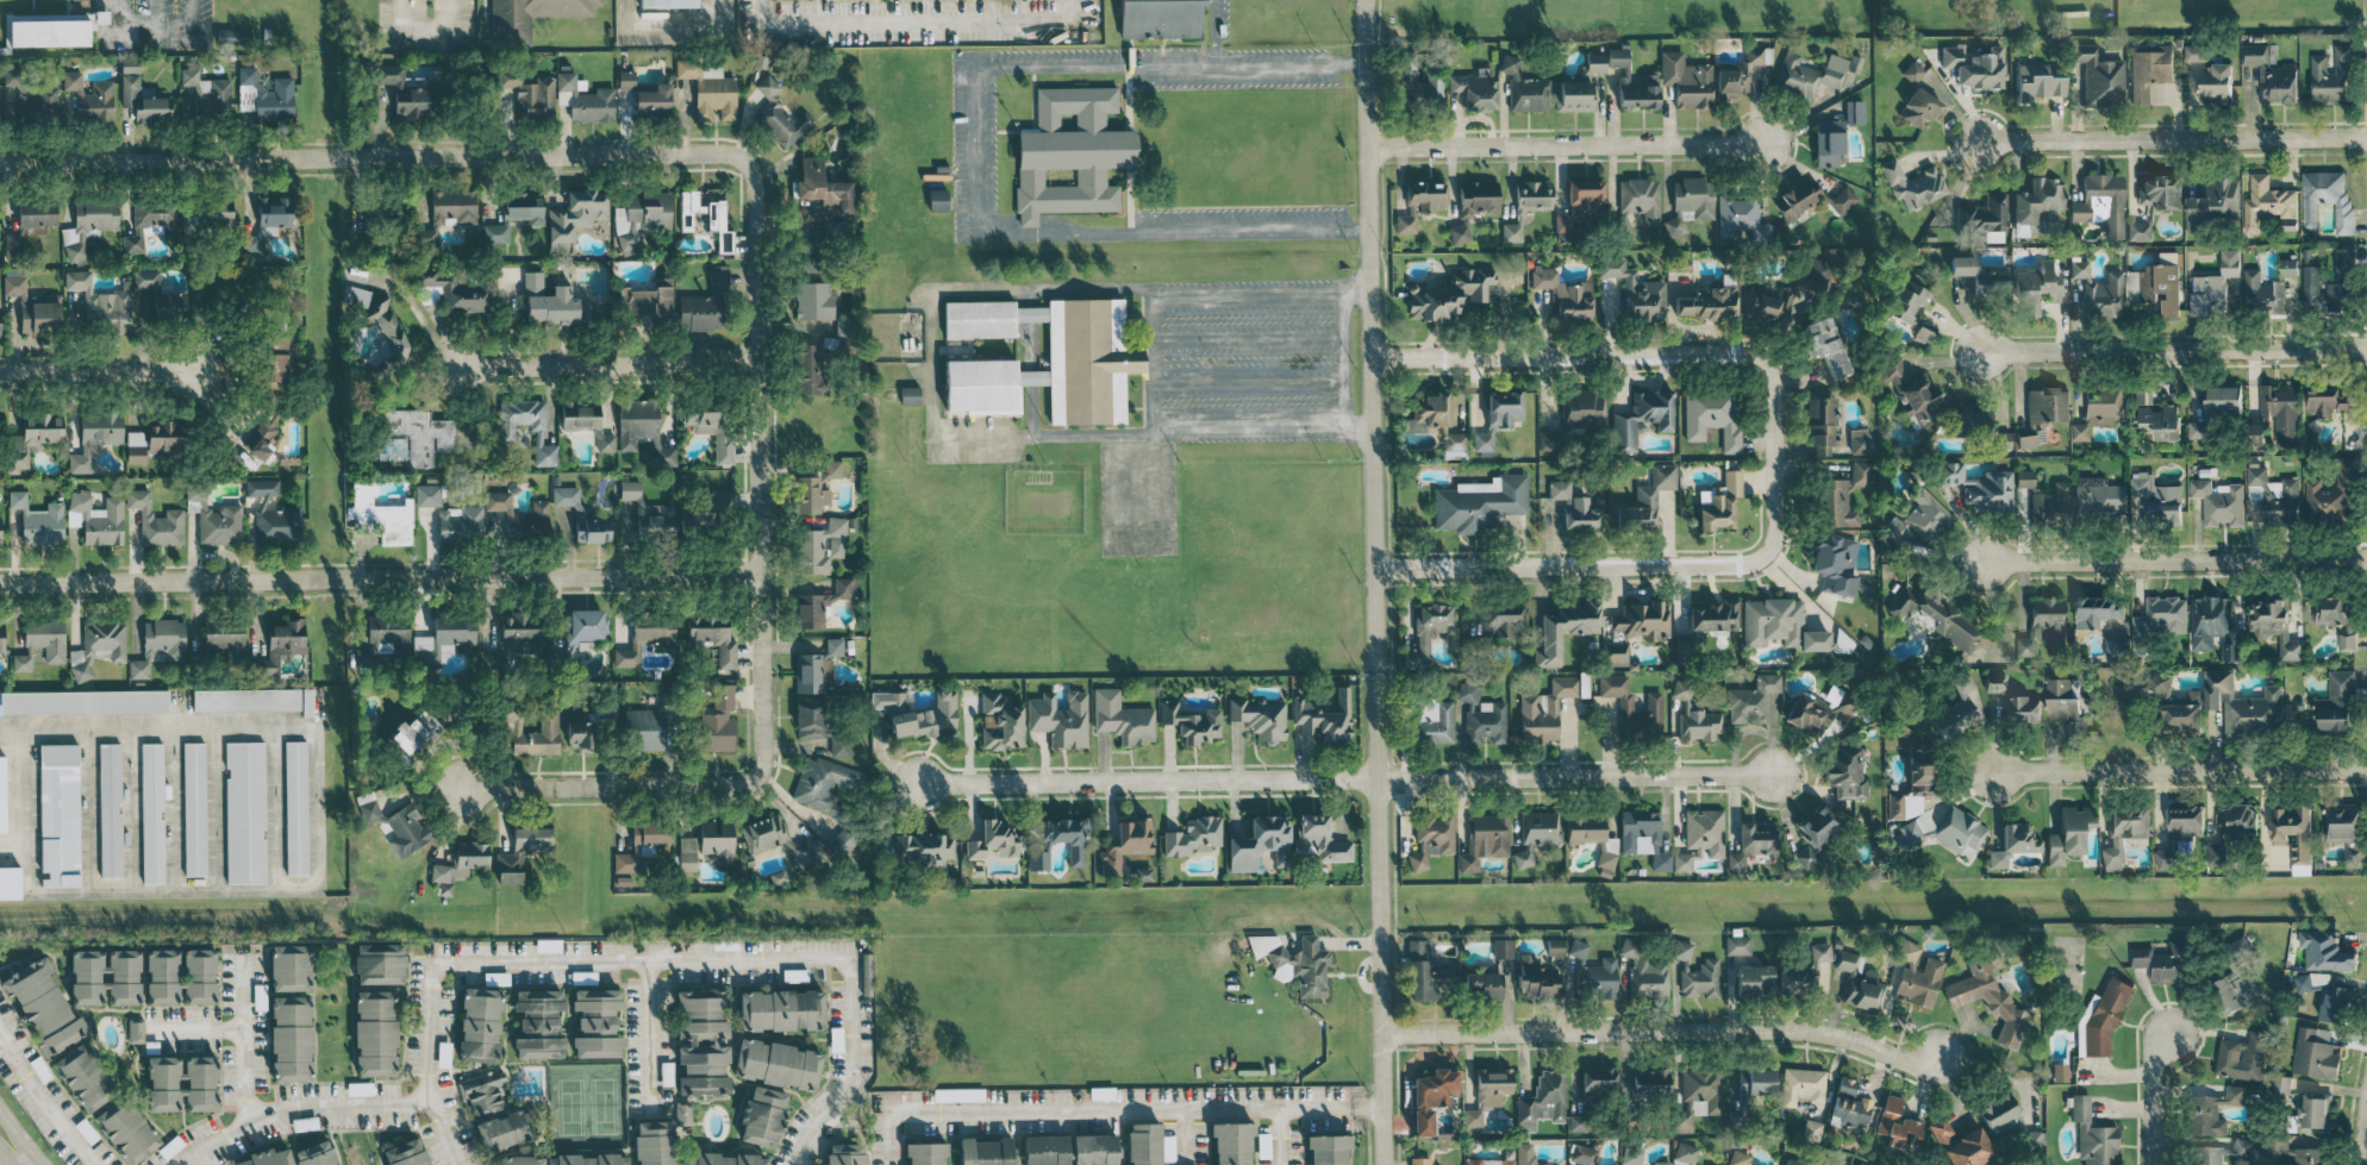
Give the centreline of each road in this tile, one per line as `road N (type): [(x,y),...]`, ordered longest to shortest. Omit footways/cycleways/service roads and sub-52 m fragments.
road 1 (tertiary): [(1363,0),(1379,1164)]
road 2 (residential): [(0,583),(760,574)]
road 3 (residential): [(0,160),(713,154),(743,163)]
road 4 (residential): [(743,163),(752,178),(756,363),(755,778)]
road 5 (residential): [(1379,1034),(1762,1027),(1836,1035),(1904,1061),(1936,1058)]
road 6 (residential): [(1369,565),(1744,552),(1768,531),(1768,451)]
road 7 (residential): [(1369,351),(1741,351),(1761,369),(1768,451)]
road 8 (residential): [(1375,778),(901,781)]
road 9 (residential): [(1367,150),(1763,142)]
road 10 (residential): [(1375,778),(1768,773)]
road 11 (residential): [(1980,138),(2366,137)]
road 12 (residential): [(1984,350),(2366,346)]
road 13 (residential): [(1988,563),(2366,558)]
road 14 (residential): [(1993,772),(2366,768)]
road 15 (residential): [(455,365),(756,363)]
road 16 (residential): [(458,787),(755,778)]
road 17 (residential): [(0,374),(187,371)]
road 18 (residential): [(2166,1034),(2150,1071),(2151,1164)]

